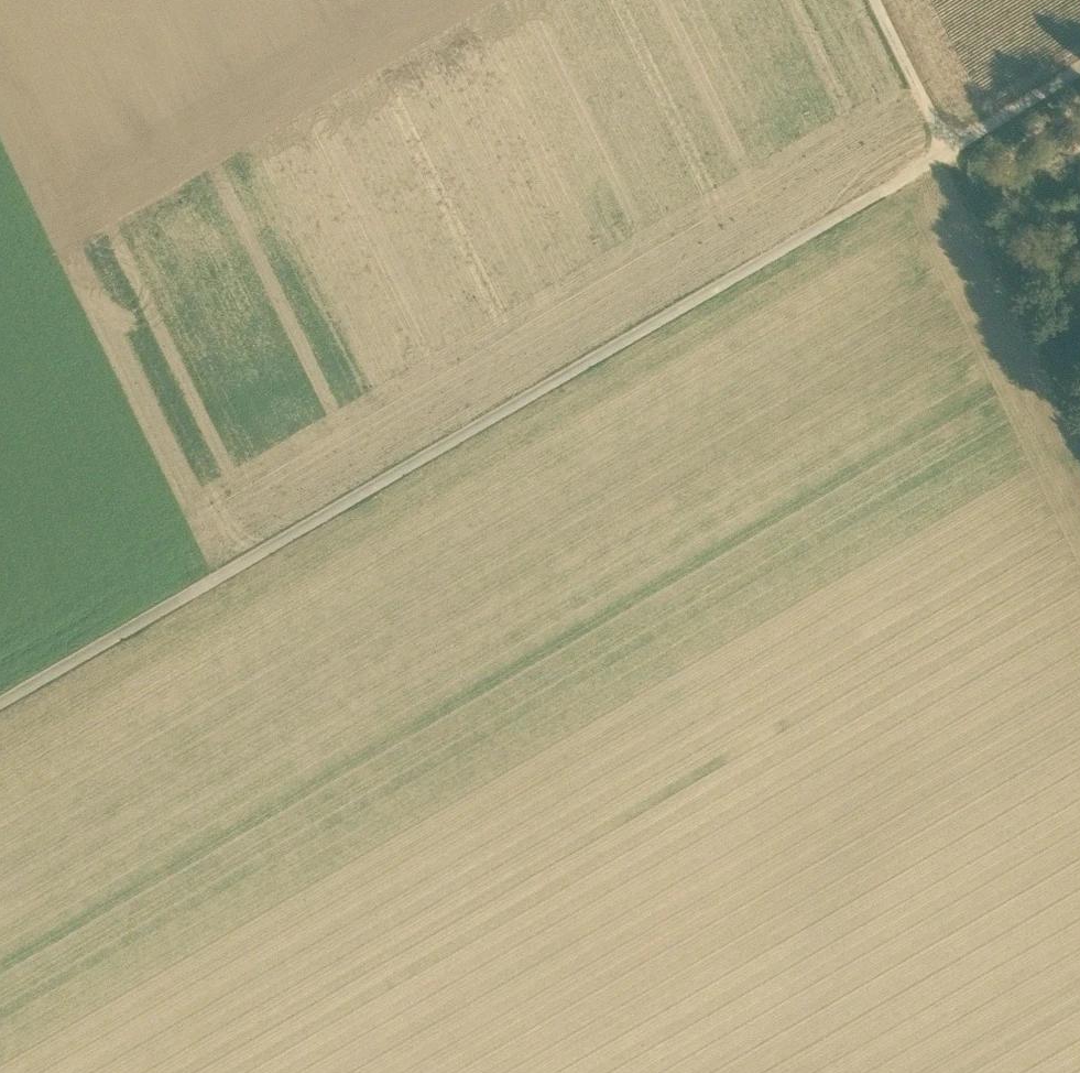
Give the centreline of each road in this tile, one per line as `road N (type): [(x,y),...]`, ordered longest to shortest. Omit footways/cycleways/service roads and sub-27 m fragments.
road 1 (track): [(1079,70),(0,702)]
road 2 (track): [(1079,427),(948,150)]
road 3 (track): [(875,0),(948,150)]

